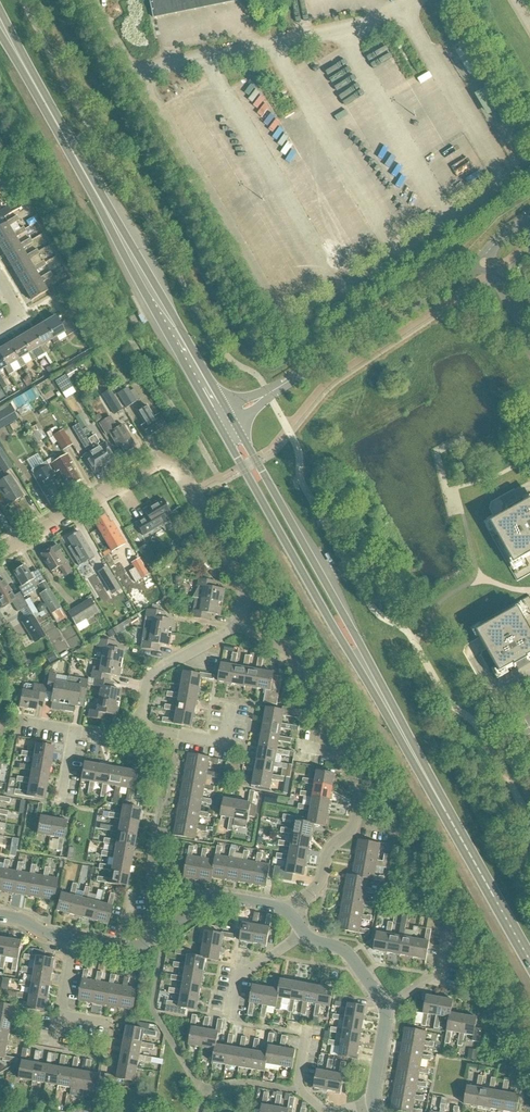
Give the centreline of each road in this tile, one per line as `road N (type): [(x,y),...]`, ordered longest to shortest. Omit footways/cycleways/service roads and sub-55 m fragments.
road 1 (residential): [(0,556),(167,460),(181,471),(246,585),(243,625)]
road 2 (primary): [(218,423),(407,743)]
road 3 (primary): [(407,743),(234,422)]
road 4 (primary): [(96,193),(218,423)]
road 5 (primary): [(227,410),(96,193)]
road 6 (unclassified): [(269,393),(484,259)]
road 7 (primary): [(529,960),(407,743)]
road 8 (residential): [(341,753),(357,788),(358,818),(333,846),(317,886),(290,913)]
road 9 (unclassified): [(121,949),(140,949),(211,900),(290,913)]
road 10 (residential): [(243,625),(297,662),(341,753)]
road 11 (primary): [(96,193),(19,58)]
road 12 (residential): [(243,625),(158,670),(141,717)]
road 13 (residential): [(141,717),(155,731),(217,741),(226,737),(232,704)]

